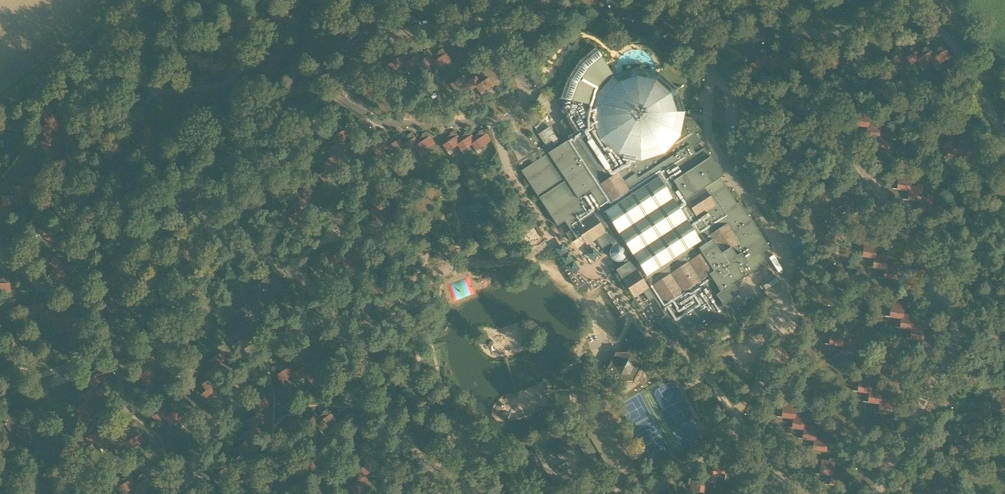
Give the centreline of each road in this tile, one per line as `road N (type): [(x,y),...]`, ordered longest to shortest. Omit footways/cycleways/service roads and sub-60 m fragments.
road 1 (residential): [(880,493),(956,326),(877,192),(818,112),(736,95),(715,79)]
road 2 (residential): [(134,82),(81,152),(69,182),(75,200),(99,216),(139,226),(200,223)]
road 3 (residential): [(715,79),(710,141),(780,244),(794,296)]
road 4 (residential): [(326,309),(446,493)]
road 5 (residential): [(326,309),(306,330),(264,349),(194,457),(194,472)]
road 6 (residential): [(345,98),(264,177),(200,223)]
road 7 (residential): [(222,248),(190,335),(180,342),(114,334)]
road 8 (residential): [(485,17),(401,37),(345,98)]
road 9 (residential): [(911,0),(938,22),(1004,134)]
road 10 (residential): [(493,123),(381,124),(345,98)]
road 11 (track): [(122,0),(0,97)]
road 12 (residential): [(114,334),(86,300),(45,291),(6,258)]
road 13 (residential): [(485,17),(522,73),(525,104),(493,123)]
road 14 (residential): [(784,0),(819,30),(850,33),(897,0)]
road 15 (residential): [(274,264),(321,246),(366,184)]

